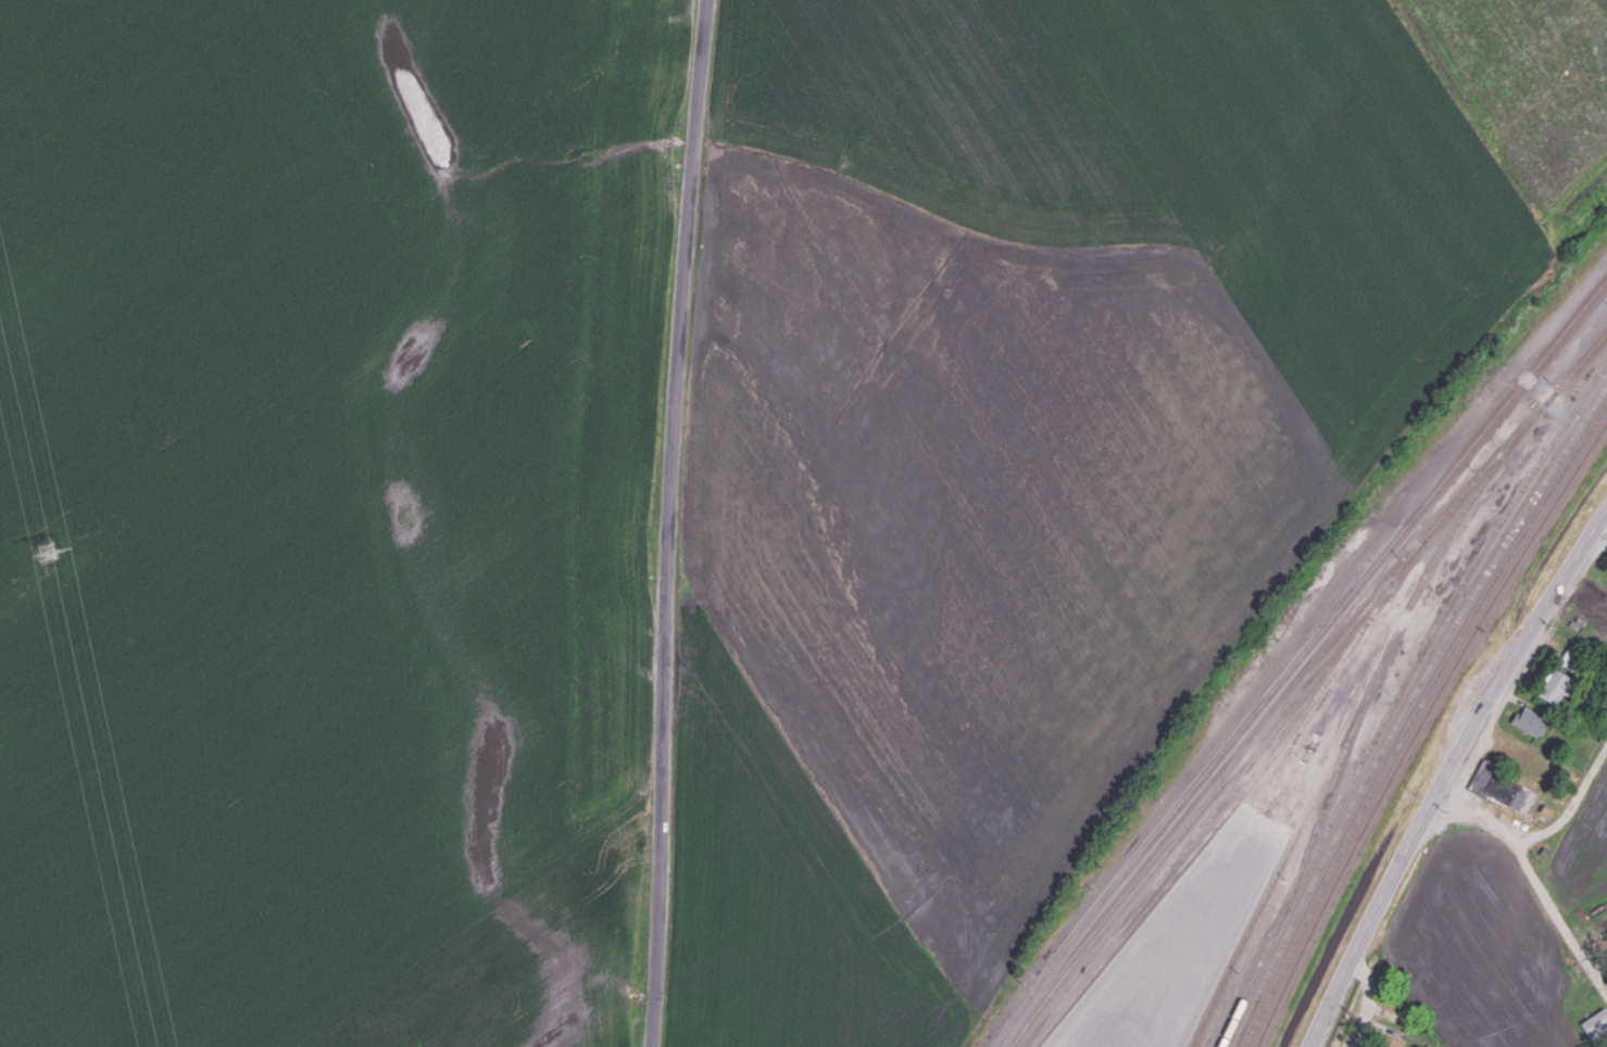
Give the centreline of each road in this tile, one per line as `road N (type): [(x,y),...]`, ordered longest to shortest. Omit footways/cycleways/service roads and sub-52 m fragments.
road 1 (residential): [(714,0),(673,494),(653,1046)]
road 2 (secondary): [(1309,1046),(1440,785),(1606,511)]
road 3 (residential): [(1440,785),(1489,816),(1514,843),(1606,992)]

